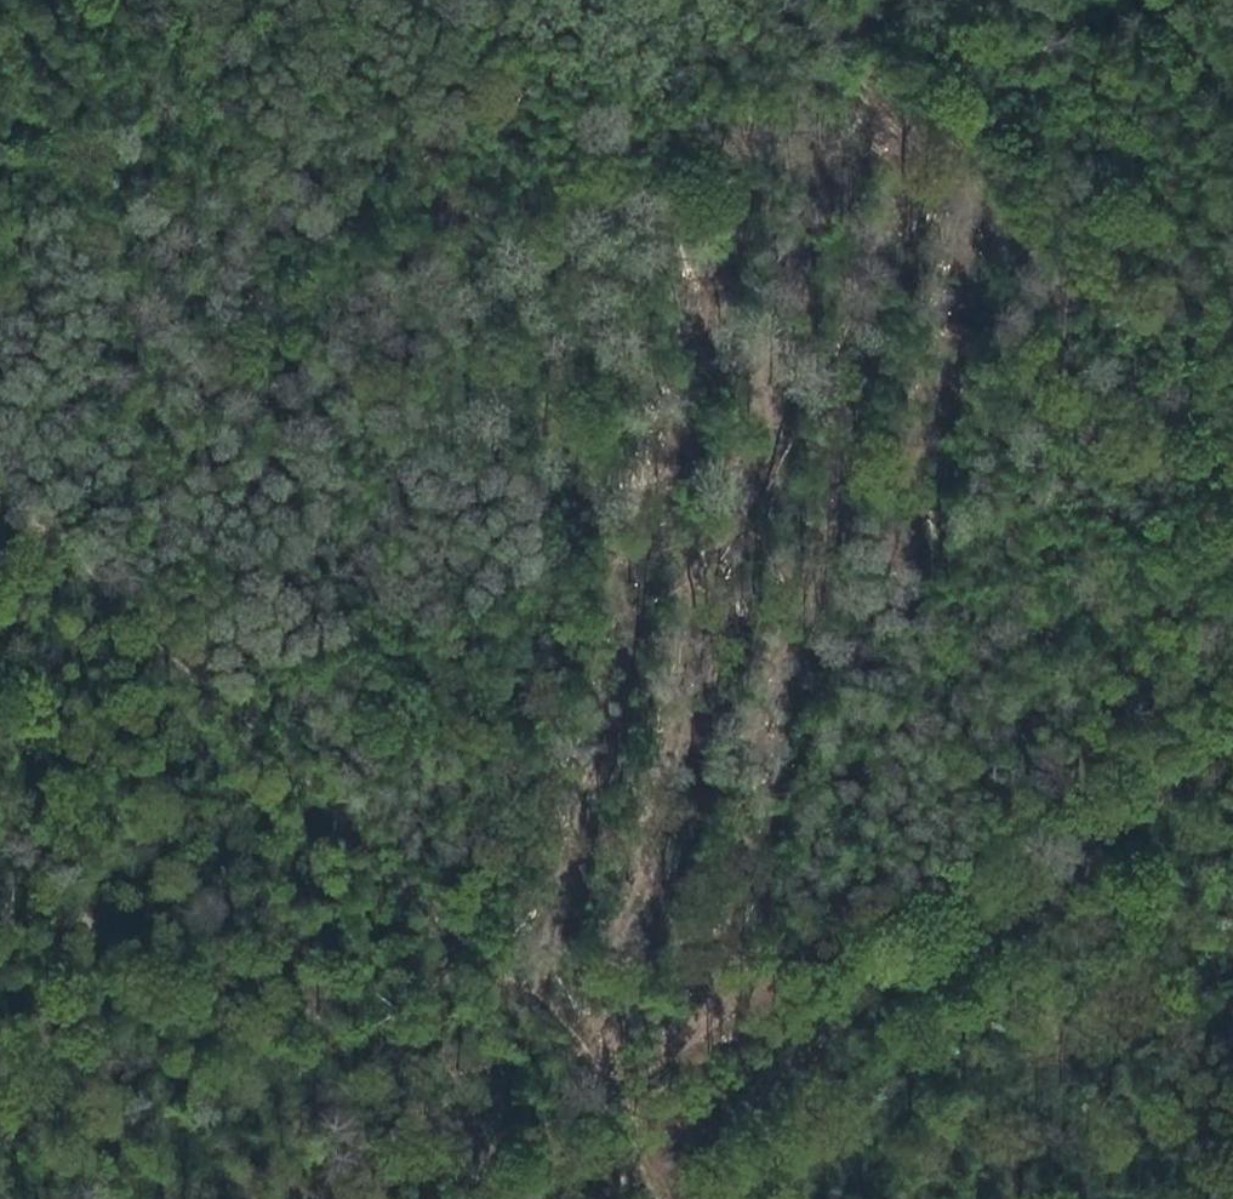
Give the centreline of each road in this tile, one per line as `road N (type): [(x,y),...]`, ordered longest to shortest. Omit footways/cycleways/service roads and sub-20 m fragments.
road 1 (track): [(549,1198),(1232,700)]

